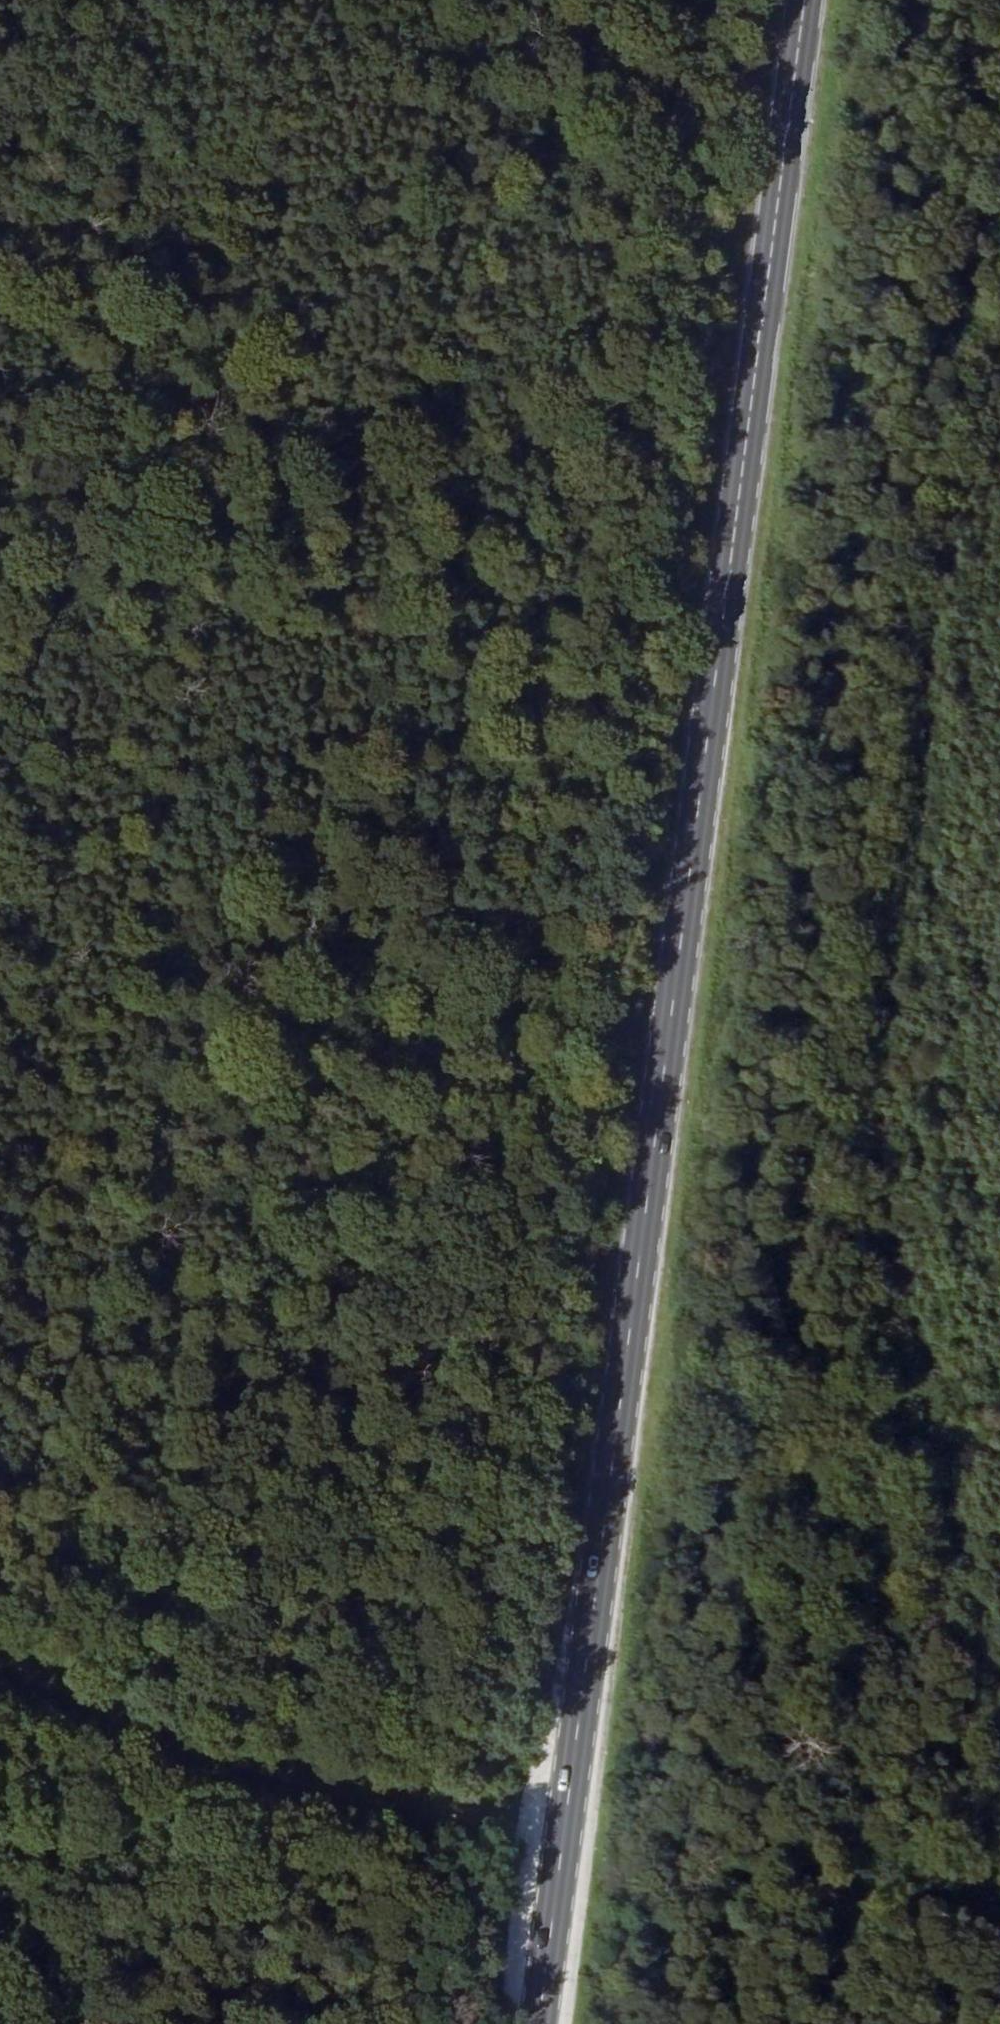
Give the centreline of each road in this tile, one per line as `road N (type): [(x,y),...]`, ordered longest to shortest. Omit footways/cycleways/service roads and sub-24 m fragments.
road 1 (primary): [(802,0),(539,2023)]
road 2 (track): [(0,1668),(166,1750),(290,1789),(427,1819),(564,1836)]

